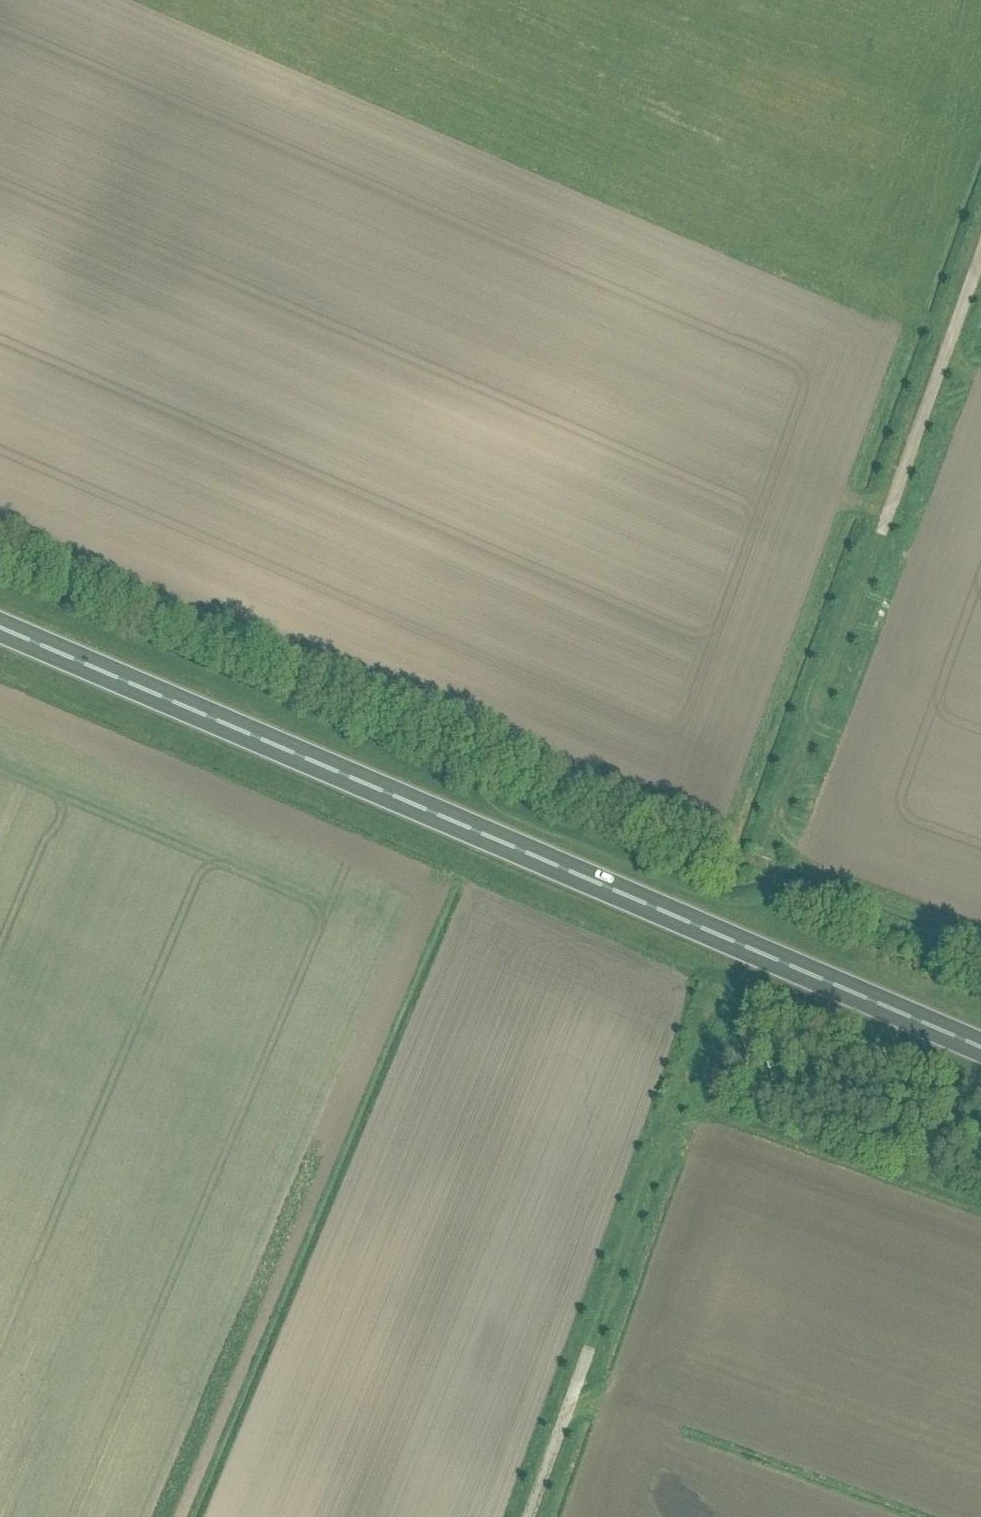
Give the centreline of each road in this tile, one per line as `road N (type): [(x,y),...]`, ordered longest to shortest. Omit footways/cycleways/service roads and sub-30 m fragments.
road 1 (trunk): [(980,1047),(0,630)]
road 2 (unclassified): [(530,1516),(674,1118)]
road 3 (unclassified): [(884,529),(980,258)]

